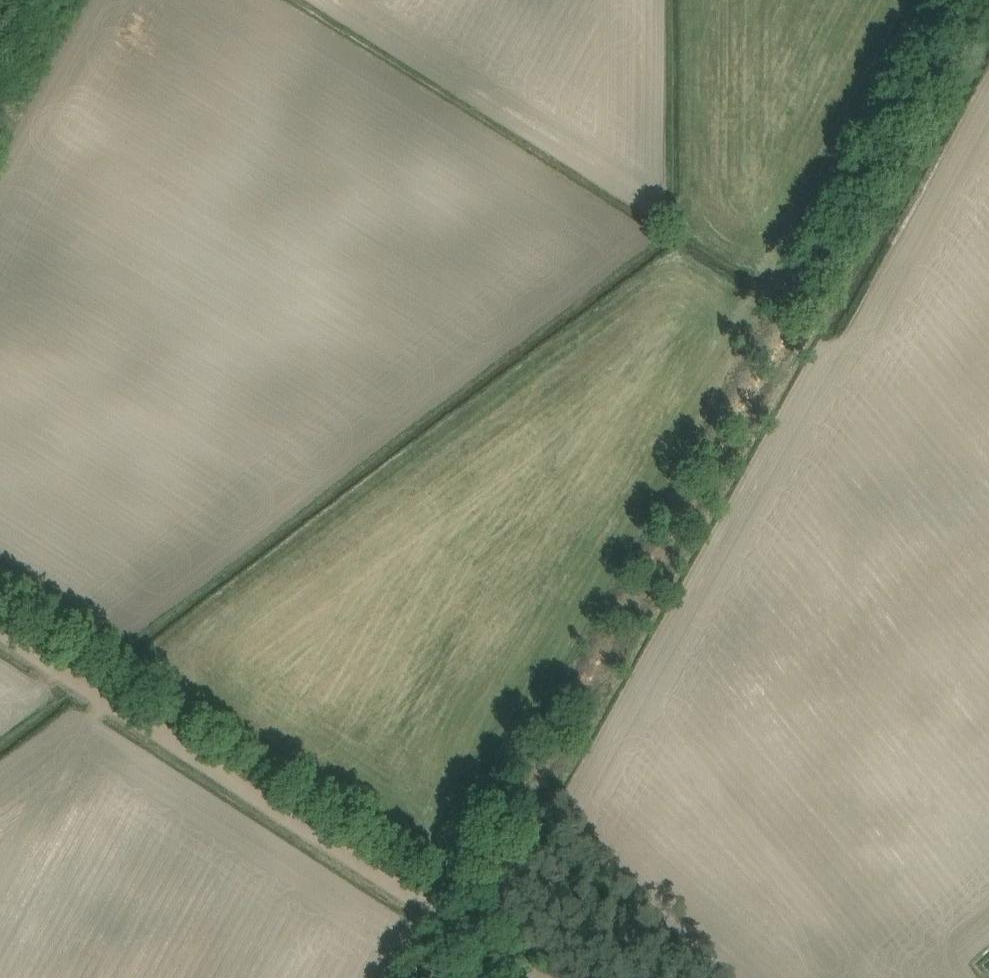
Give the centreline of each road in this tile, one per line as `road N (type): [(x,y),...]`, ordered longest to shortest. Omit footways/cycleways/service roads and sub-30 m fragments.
road 1 (track): [(0,629),(546,977)]

